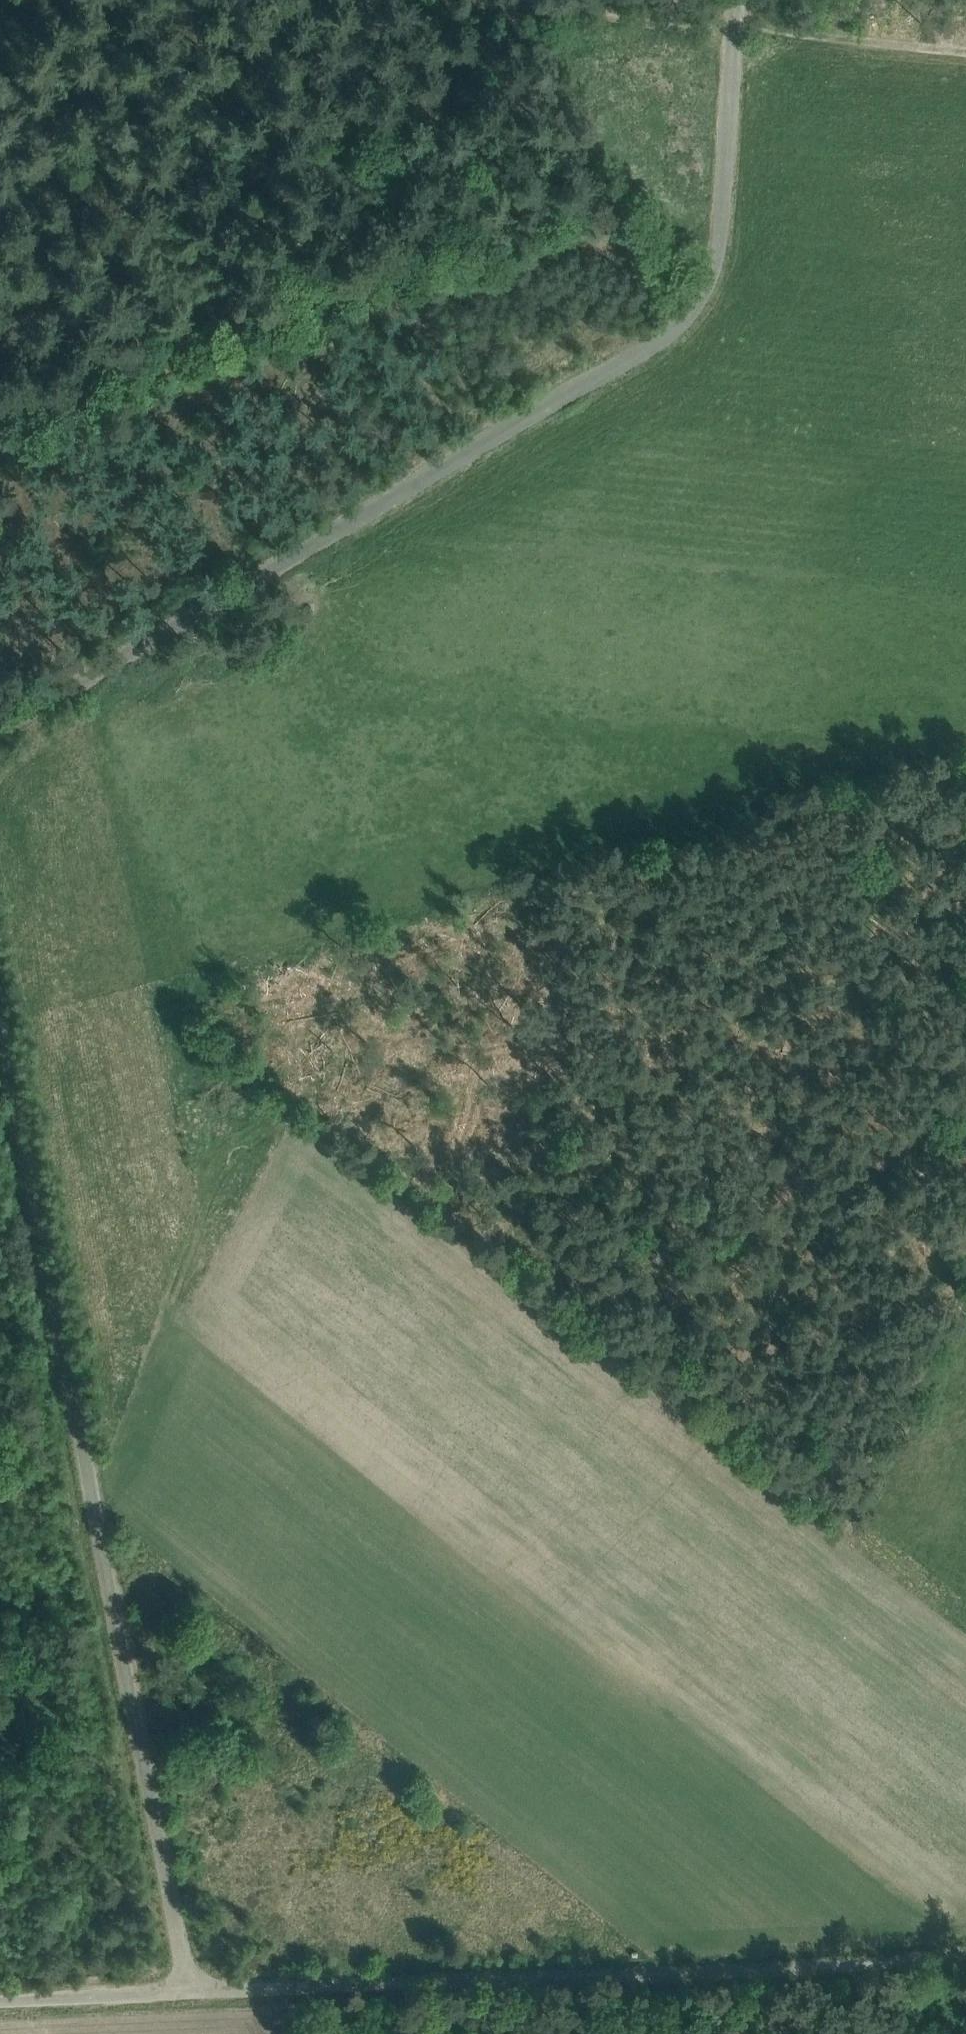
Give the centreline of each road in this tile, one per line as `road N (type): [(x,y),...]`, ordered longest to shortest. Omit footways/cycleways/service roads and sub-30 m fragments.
road 1 (unclassified): [(0,734),(674,329),(716,273),(738,0)]
road 2 (unclassified): [(192,1989),(0,986)]
road 3 (unclassified): [(192,1989),(889,1967),(965,1956)]
road 4 (unclassified): [(0,1999),(192,1989)]

